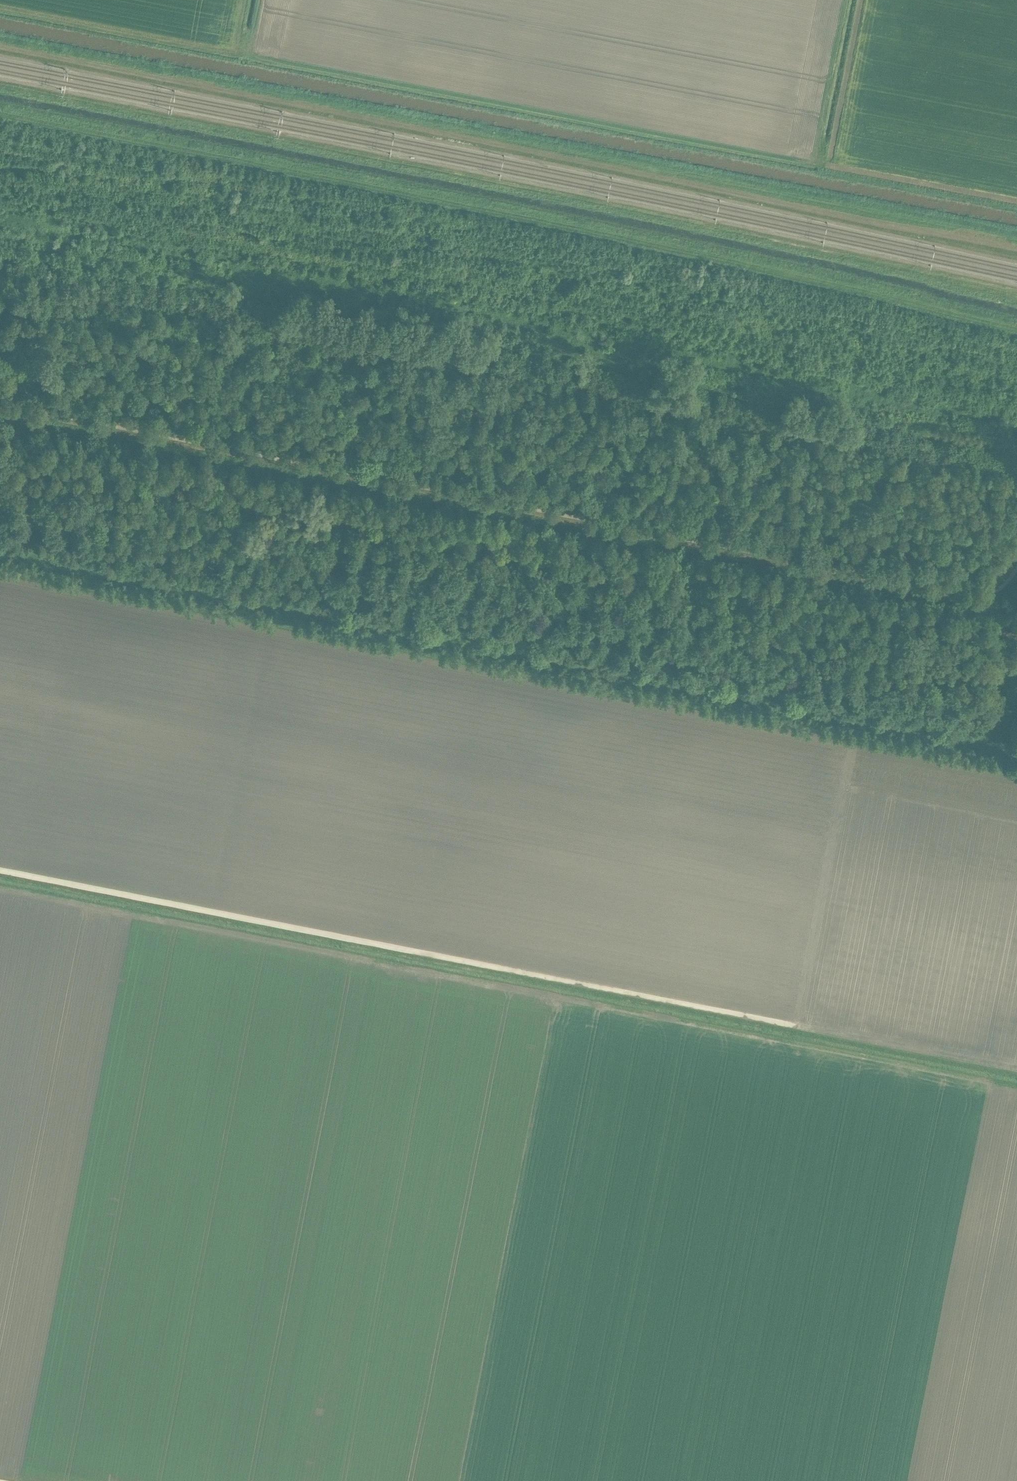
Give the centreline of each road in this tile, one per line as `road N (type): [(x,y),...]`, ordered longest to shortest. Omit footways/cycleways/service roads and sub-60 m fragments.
road 1 (unclassified): [(819,1026),(0,864)]

